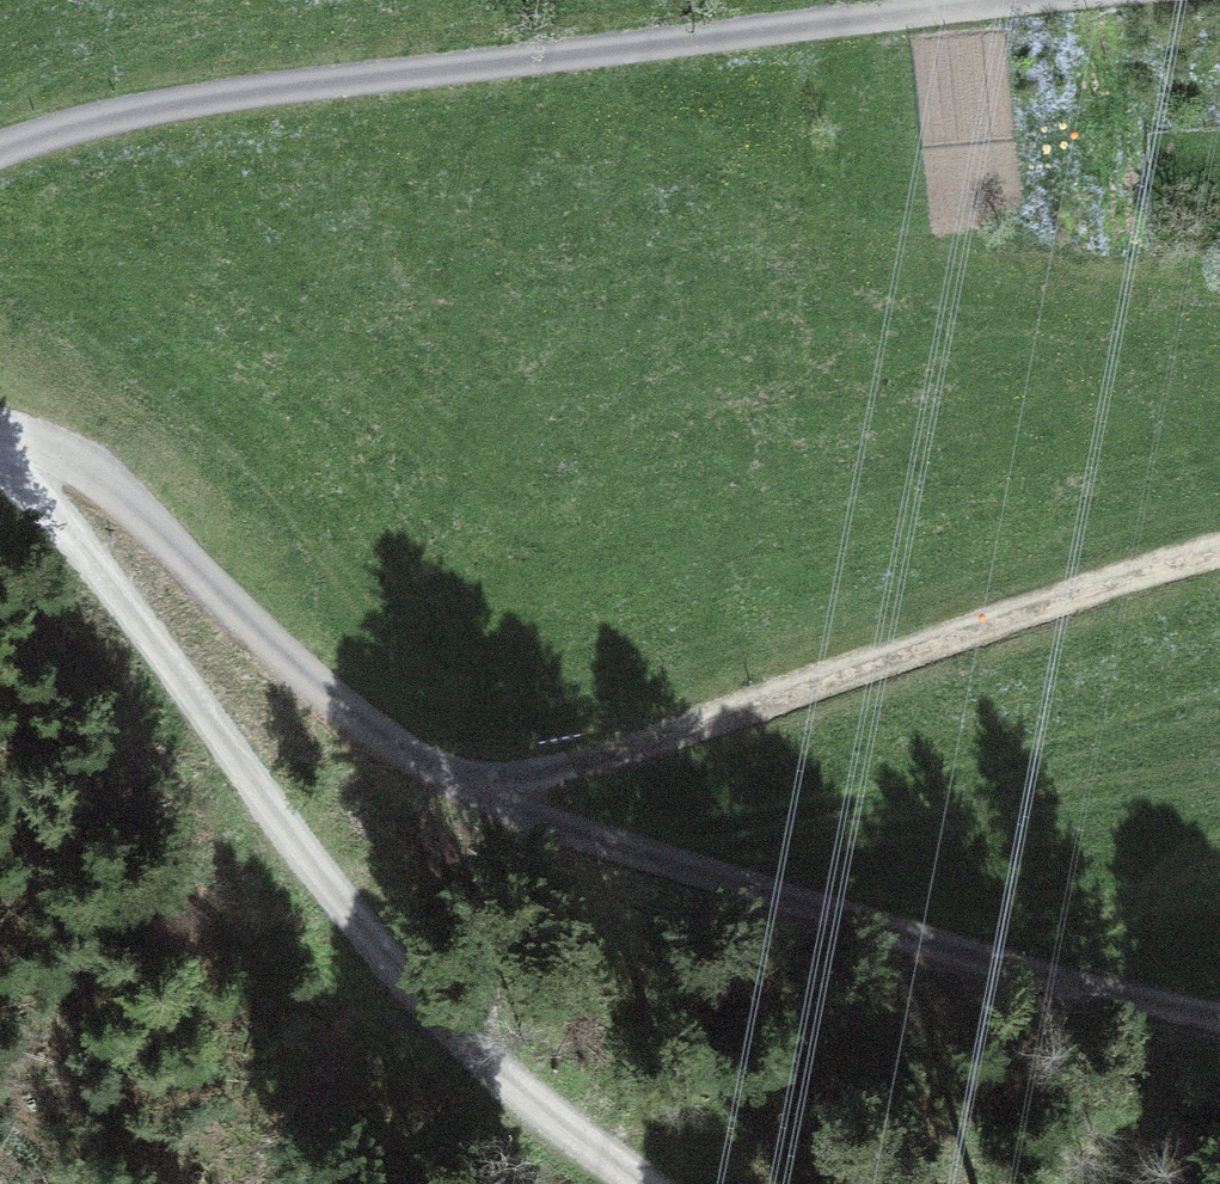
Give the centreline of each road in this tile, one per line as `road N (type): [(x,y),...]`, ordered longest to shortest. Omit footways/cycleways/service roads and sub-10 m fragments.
road 1 (track): [(0,149),(152,107),(1052,0)]
road 2 (track): [(623,1183),(458,1036),(24,468),(0,450)]
road 3 (track): [(1219,553),(480,792)]
road 4 (track): [(480,792),(1006,961),(1219,1011)]
road 5 (track): [(0,437),(94,475),(295,679),(364,732),(480,792)]

